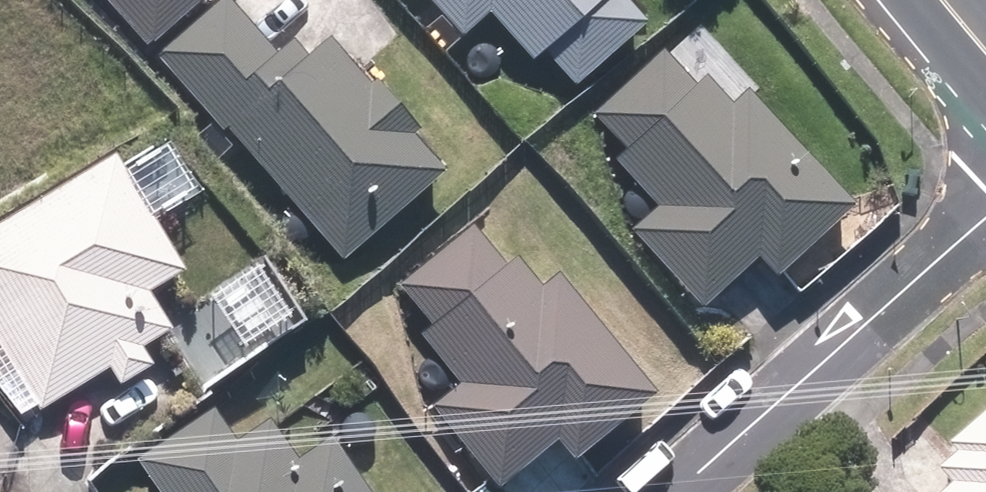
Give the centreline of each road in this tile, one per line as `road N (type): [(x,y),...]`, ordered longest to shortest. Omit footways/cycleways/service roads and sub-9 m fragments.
road 1 (residential): [(680,491),(985,217)]

